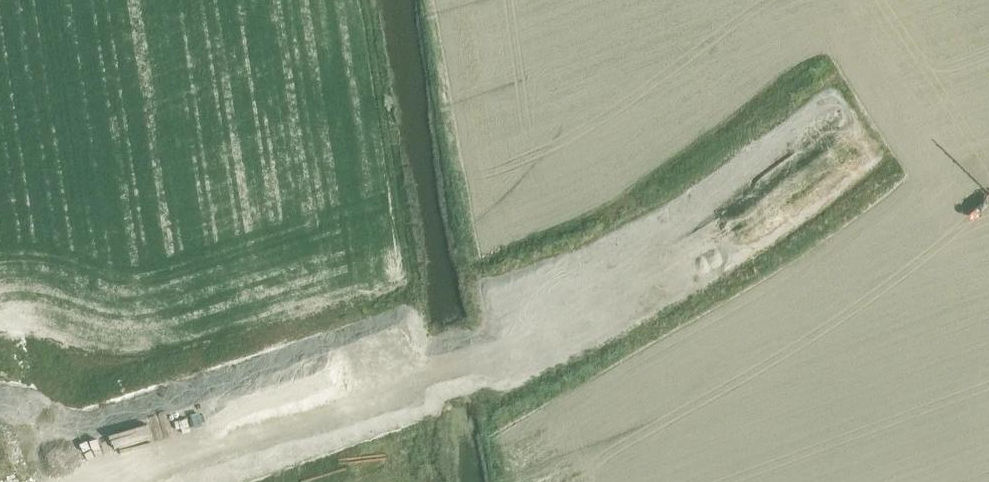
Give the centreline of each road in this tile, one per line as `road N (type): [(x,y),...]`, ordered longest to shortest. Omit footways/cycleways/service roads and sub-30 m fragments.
road 1 (primary): [(661,258),(70,468)]
road 2 (primary): [(161,481),(513,356),(661,258)]
road 3 (primary): [(661,258),(826,140),(979,0)]

